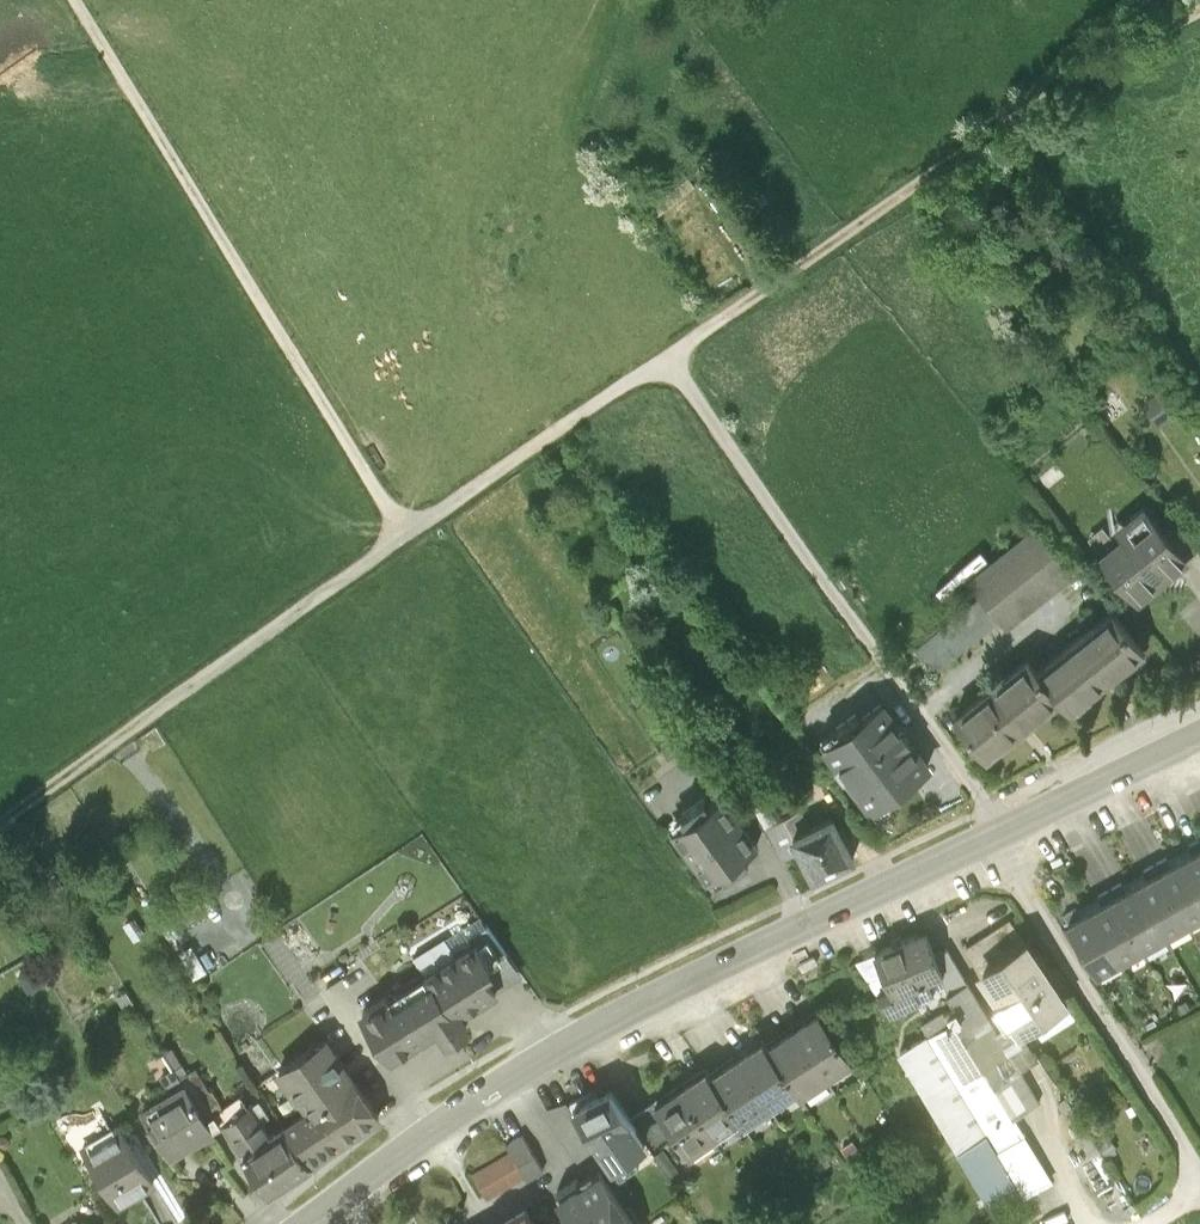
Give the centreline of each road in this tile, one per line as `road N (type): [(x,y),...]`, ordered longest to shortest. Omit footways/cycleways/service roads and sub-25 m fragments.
road 1 (secondary): [(313,1223),(535,1065),(1199,735)]
road 2 (track): [(1199,1177),(1001,834),(666,361)]
road 3 (track): [(0,825),(666,361)]
road 4 (track): [(666,361),(909,192),(1199,11)]
road 5 (track): [(406,539),(70,0)]

